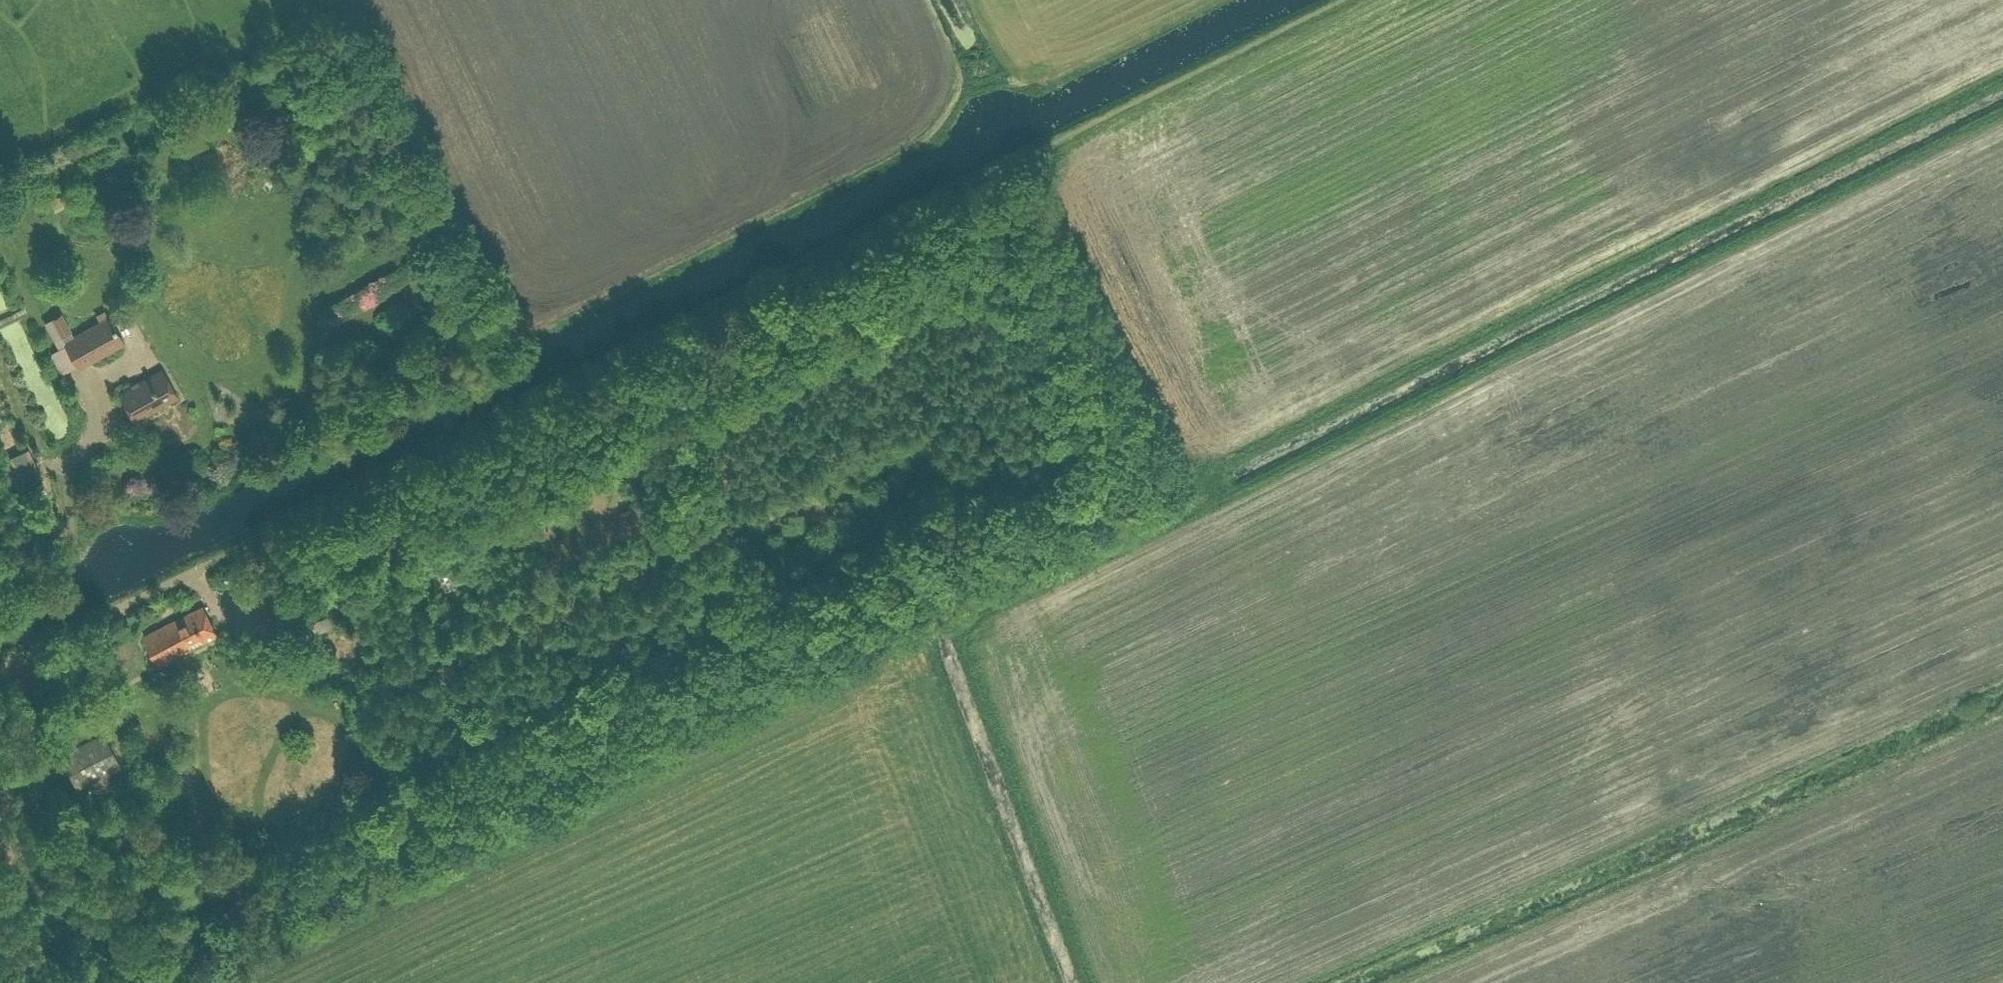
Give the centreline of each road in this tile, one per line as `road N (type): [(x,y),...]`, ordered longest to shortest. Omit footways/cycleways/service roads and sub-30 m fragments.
road 1 (track): [(6,665),(1343,0)]

